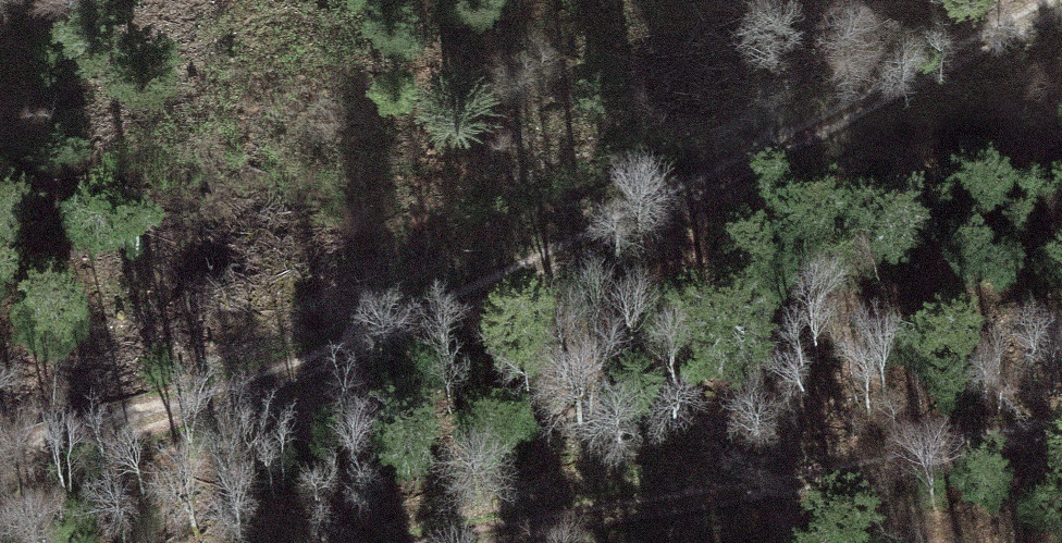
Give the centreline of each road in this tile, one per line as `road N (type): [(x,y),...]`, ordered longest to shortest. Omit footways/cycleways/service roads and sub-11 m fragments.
road 1 (track): [(1022,0),(266,280),(80,315),(0,375)]
road 2 (track): [(508,542),(725,512),(1061,430)]

